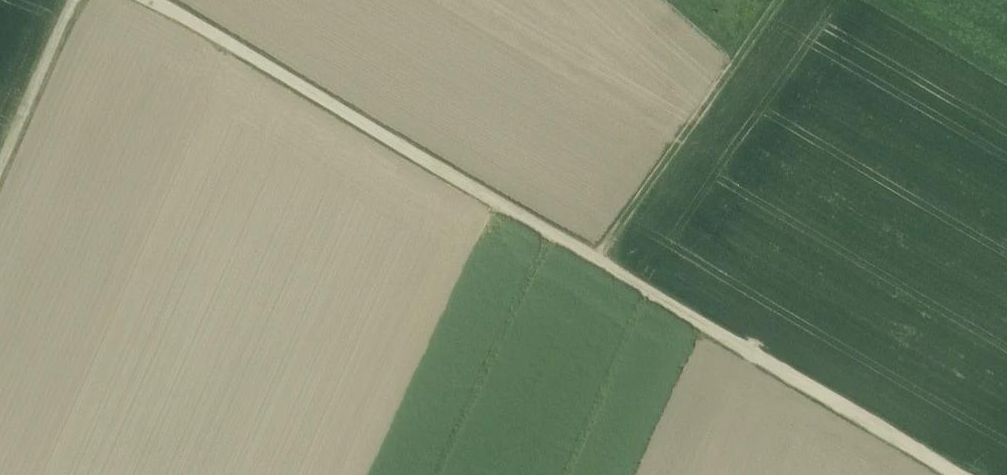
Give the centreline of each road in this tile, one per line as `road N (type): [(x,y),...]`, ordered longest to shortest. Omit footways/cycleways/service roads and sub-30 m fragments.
road 1 (track): [(956,474),(663,289),(169,0)]
road 2 (track): [(599,251),(771,0)]
road 3 (track): [(74,0),(0,158)]

